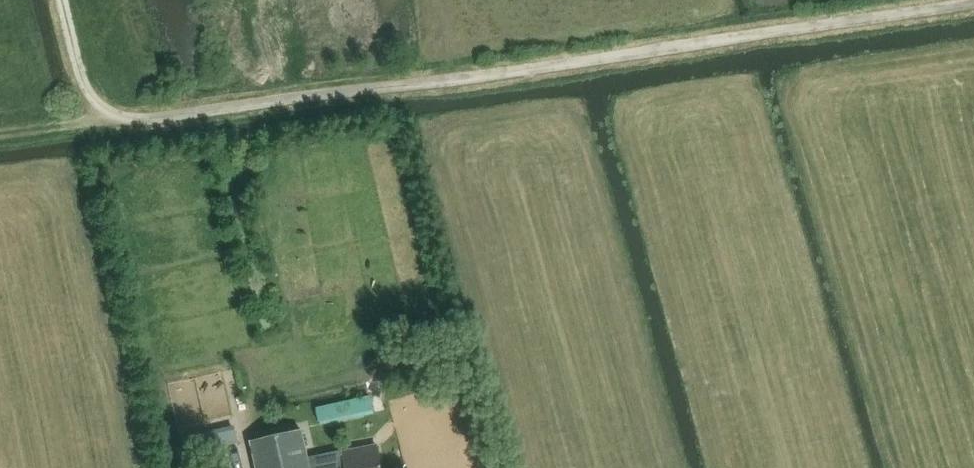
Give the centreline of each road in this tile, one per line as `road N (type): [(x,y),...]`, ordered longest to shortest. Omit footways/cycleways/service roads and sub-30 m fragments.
road 1 (track): [(973,3),(103,120),(81,81),(60,0)]

